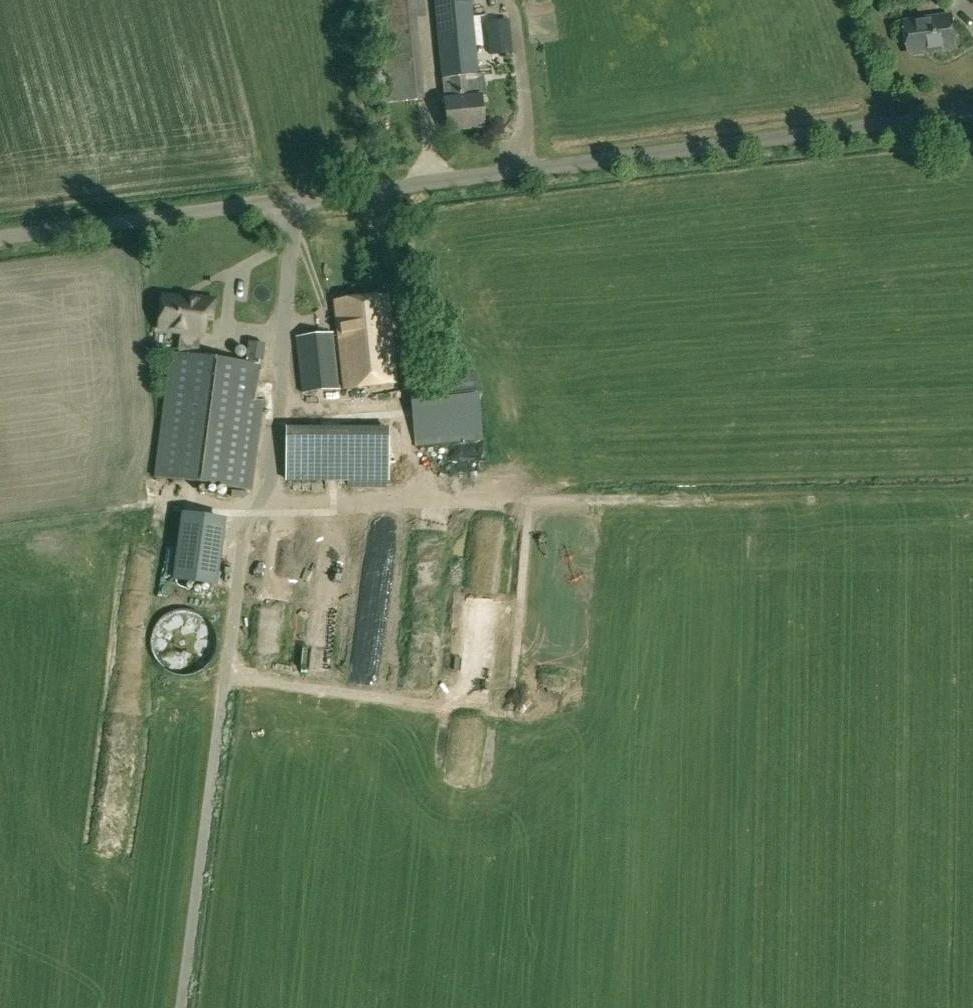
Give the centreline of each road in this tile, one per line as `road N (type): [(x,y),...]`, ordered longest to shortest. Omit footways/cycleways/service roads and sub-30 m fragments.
road 1 (unclassified): [(972,112),(0,237)]

